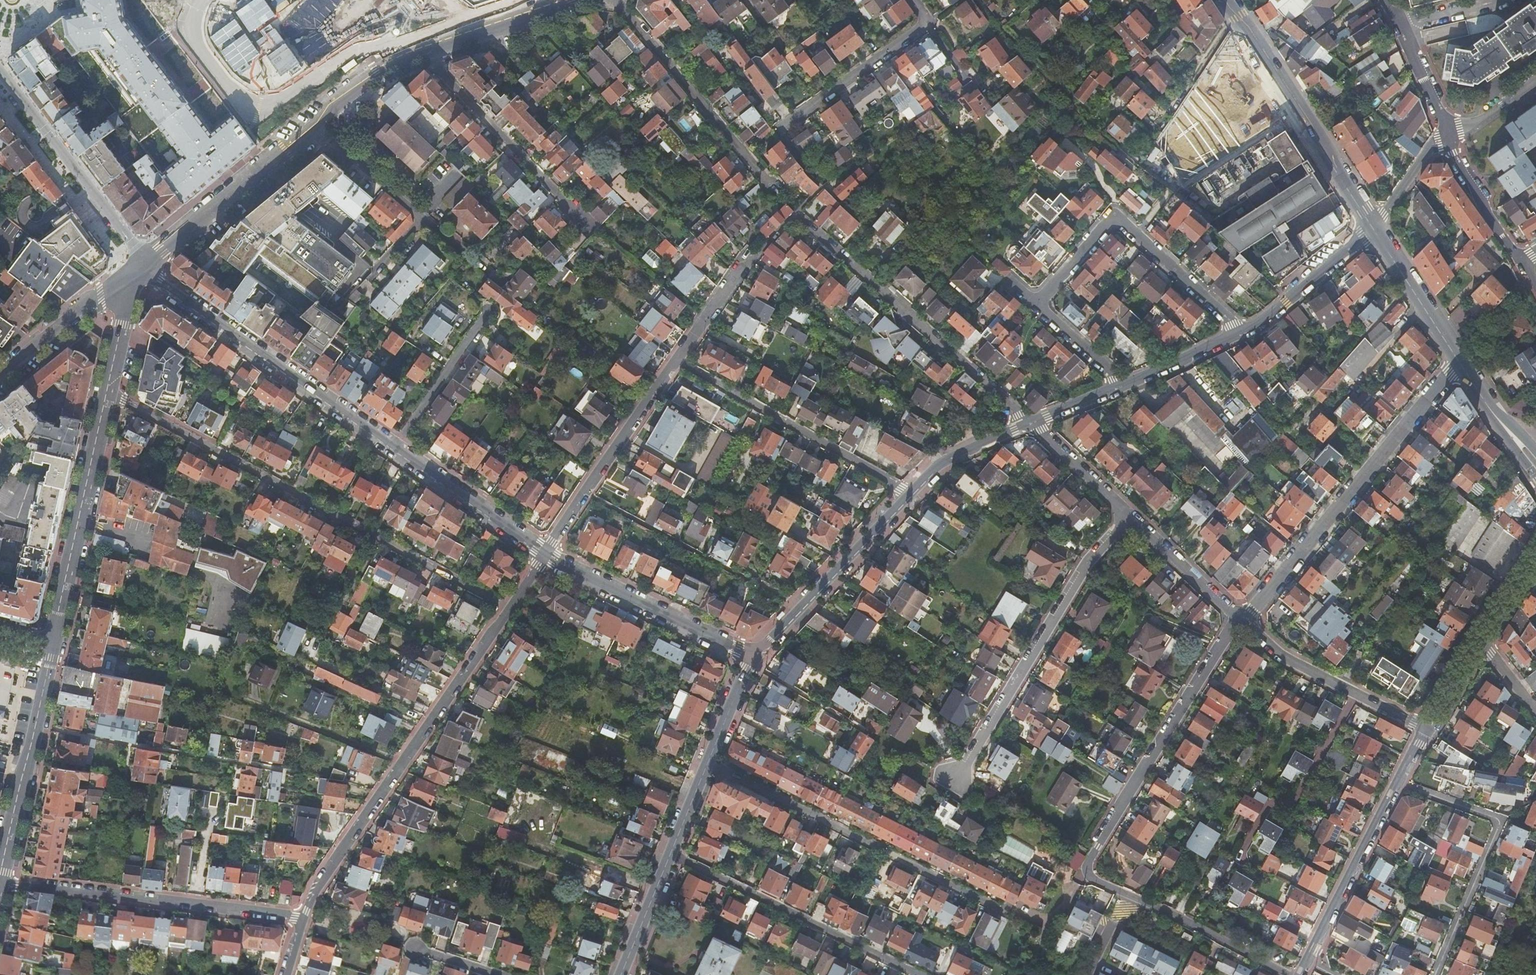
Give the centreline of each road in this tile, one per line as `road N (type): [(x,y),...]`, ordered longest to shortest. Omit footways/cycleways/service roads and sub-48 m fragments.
road 1 (residential): [(510,608),(106,393)]
road 2 (residential): [(304,918),(340,853),(510,608)]
road 3 (residential): [(1129,895),(1086,875),(1243,624)]
road 4 (residential): [(1243,624),(1461,360)]
road 5 (residential): [(707,766),(1007,915)]
road 6 (residential): [(961,789),(1065,596),(1128,515)]
road 7 (residential): [(795,214),(1032,424)]
road 8 (residential): [(394,446),(144,262)]
road 9 (residential): [(304,918),(0,881)]
road 10 (residential): [(1241,333),(1118,217),(1037,306)]
road 11 (residential): [(1435,974),(1501,821),(1396,783)]
road 12 (residential): [(670,854),(917,974)]
road 13 (secondary): [(1226,0),(1374,229)]
road 14 (residential): [(675,361),(908,492)]
road 15 (tertiary): [(54,640),(106,393)]
road 16 (residential): [(421,52),(596,230)]
road 17 (residential): [(617,0),(773,188)]
road 18 (tertiary): [(0,875),(54,640)]
road 19 (residential): [(0,71),(144,262)]
road 20 (residential): [(545,553),(675,361)]
road 21 (residential): [(751,658),(545,553)]
road 22 (residential): [(908,492),(751,658)]
road 23 (residential): [(318,131),(491,274)]
road 24 (secondary): [(144,262),(318,131)]
road 25 (unclassified): [(1356,694),(1295,801),(1268,808),(1240,856)]
road 26 (residential): [(1305,962),(1396,783)]
road 27 (residential): [(775,132),(927,25)]
road 28 (residential): [(545,553),(394,446)]
road 29 (secondary): [(144,262),(0,377)]
road 30 (residential): [(1287,974),(1129,895)]
road 31 (residential): [(1374,229),(1241,333)]
road 32 (residential): [(491,309),(394,446)]
road 33 (secondary): [(421,52),(575,0)]
road 34 (residential): [(1128,515),(1243,624)]
road 35 (secondary): [(1374,229),(1461,360)]
road 36 (residential): [(1446,131),(1523,262)]
road 37 (residential): [(675,361),(766,244)]
road 38 (residential): [(1032,424),(937,464),(908,492)]
road 39 (tertiary): [(106,393),(144,262)]
road 40 (residential): [(1243,624),(1287,659),(1356,694)]
road 41 (residential): [(1032,424),(1128,515)]
road 42 (secondary): [(318,131),(356,87),(421,52)]
road 43 (residential): [(1241,333),(1122,385)]
road 44 (residential): [(621,974),(670,854)]
road 45 (secondary): [(1461,360),(1535,464)]
road 46 (residential): [(1446,131),(1374,229)]

